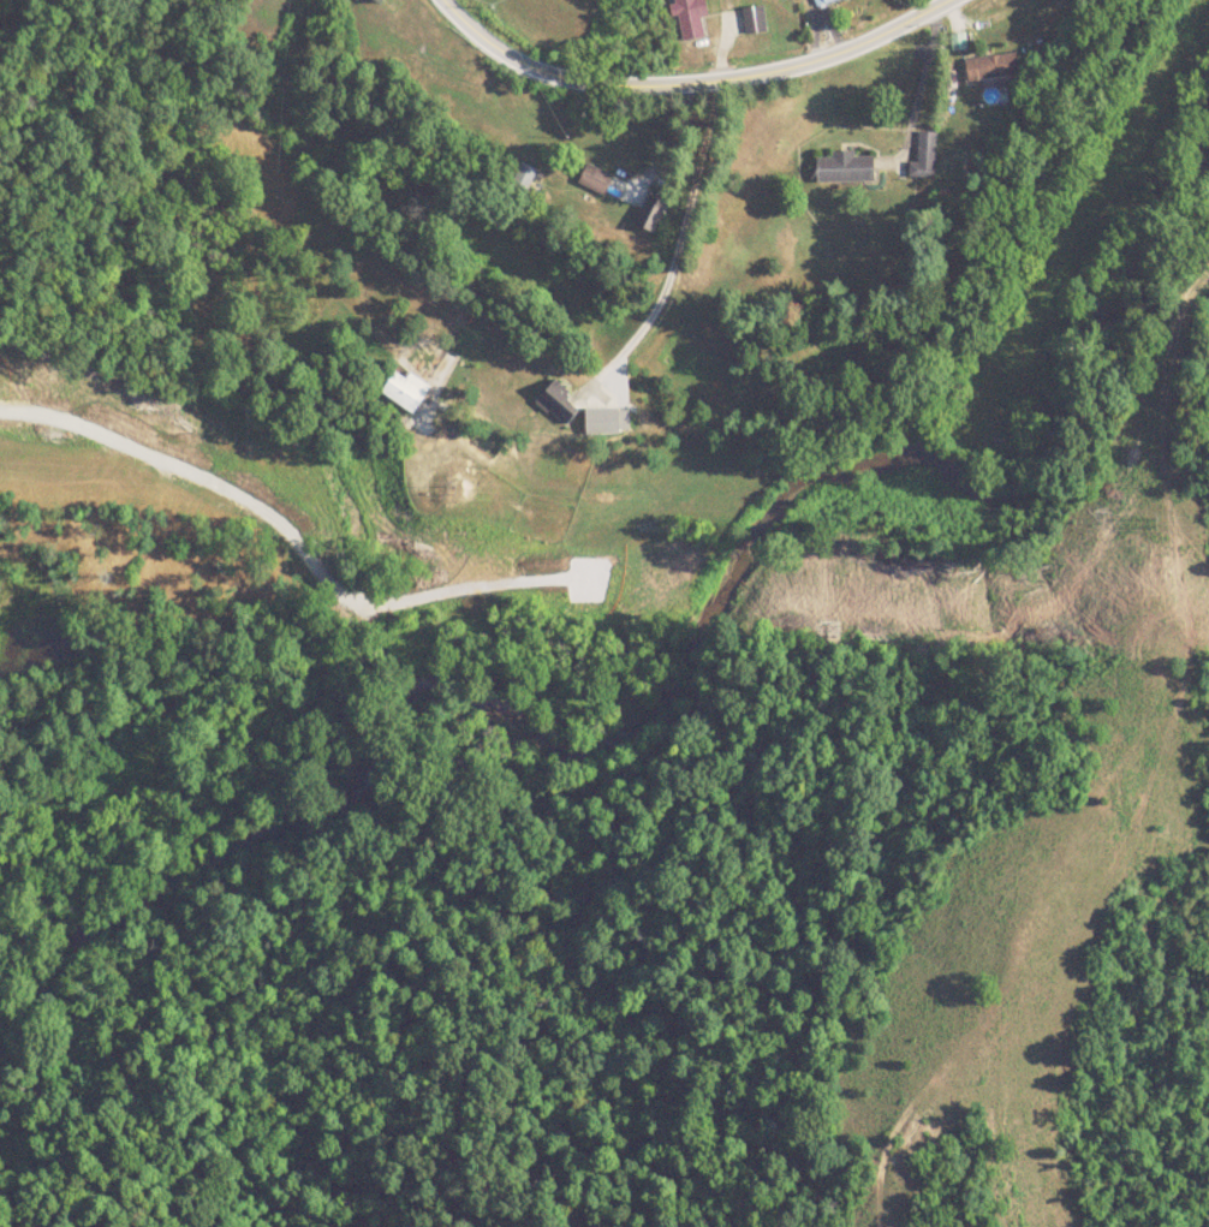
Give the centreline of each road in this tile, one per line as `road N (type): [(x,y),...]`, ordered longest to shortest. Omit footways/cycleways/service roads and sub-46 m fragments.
road 1 (secondary): [(443,0),(474,35),(554,78),(621,85),(763,78),(953,0)]
road 2 (residential): [(940,6),(897,163),(924,183)]

